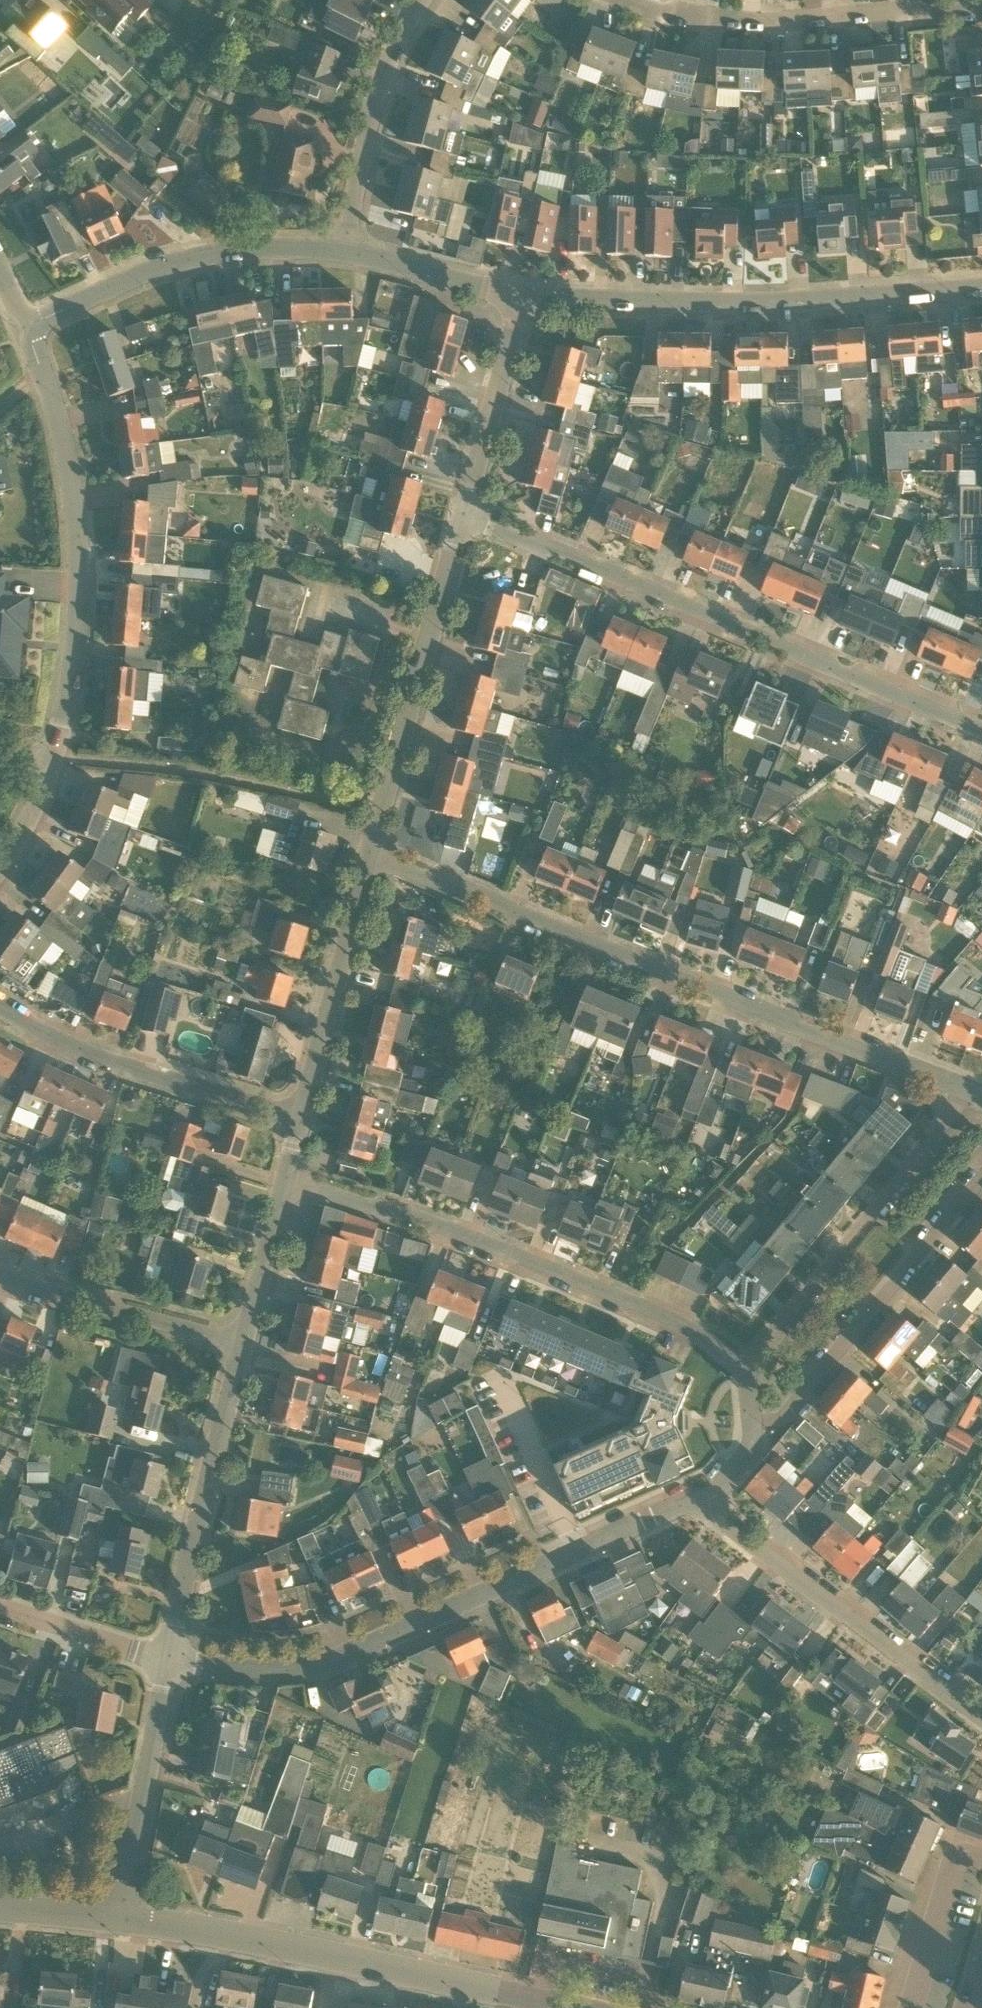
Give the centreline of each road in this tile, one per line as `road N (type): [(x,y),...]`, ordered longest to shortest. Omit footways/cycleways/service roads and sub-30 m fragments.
road 1 (residential): [(965,1088),(369,862)]
road 2 (residential): [(696,1501),(316,1667),(285,1672),(168,1659)]
road 3 (residential): [(981,726),(465,515)]
road 4 (residential): [(741,1367),(686,1328),(573,1279),(287,1179)]
road 5 (residential): [(525,295),(749,302),(981,289)]
road 6 (tertiary): [(557,2005),(121,1920)]
road 7 (residential): [(50,757),(72,673),(82,561),(59,414),(26,325)]
road 8 (residential): [(369,862),(465,515)]
road 9 (residential): [(981,1719),(696,1501)]
road 10 (residential): [(741,1367),(965,1088)]
road 11 (residential): [(981,8),(736,20),(670,14),(630,0)]
road 12 (residential): [(981,1179),(781,1419),(755,1425)]
road 13 (residential): [(26,325),(162,266),(239,249),(347,249)]
road 14 (residential): [(168,1659),(244,1342)]
road 15 (residential): [(303,1117),(85,1053),(0,1008)]
road 16 (residential): [(347,249),(368,122),(392,54),(424,0)]
road 17 (residential): [(303,1117),(369,862)]
road 18 (residential): [(244,1342),(0,1278)]
road 19 (residential): [(465,515),(525,295)]
road 20 (residential): [(347,249),(525,295)]
road 21 (residential): [(168,1659),(0,1608)]
road 22 (residential): [(244,1342),(287,1179)]
road 23 (residential): [(0,1846),(142,1795)]
road 24 (residential): [(142,1795),(168,1659)]
road 25 (residential): [(121,1920),(142,1795)]
road 26 (residential): [(0,871),(29,822),(50,757)]
road 27 (tertiary): [(121,1920),(0,1909)]

